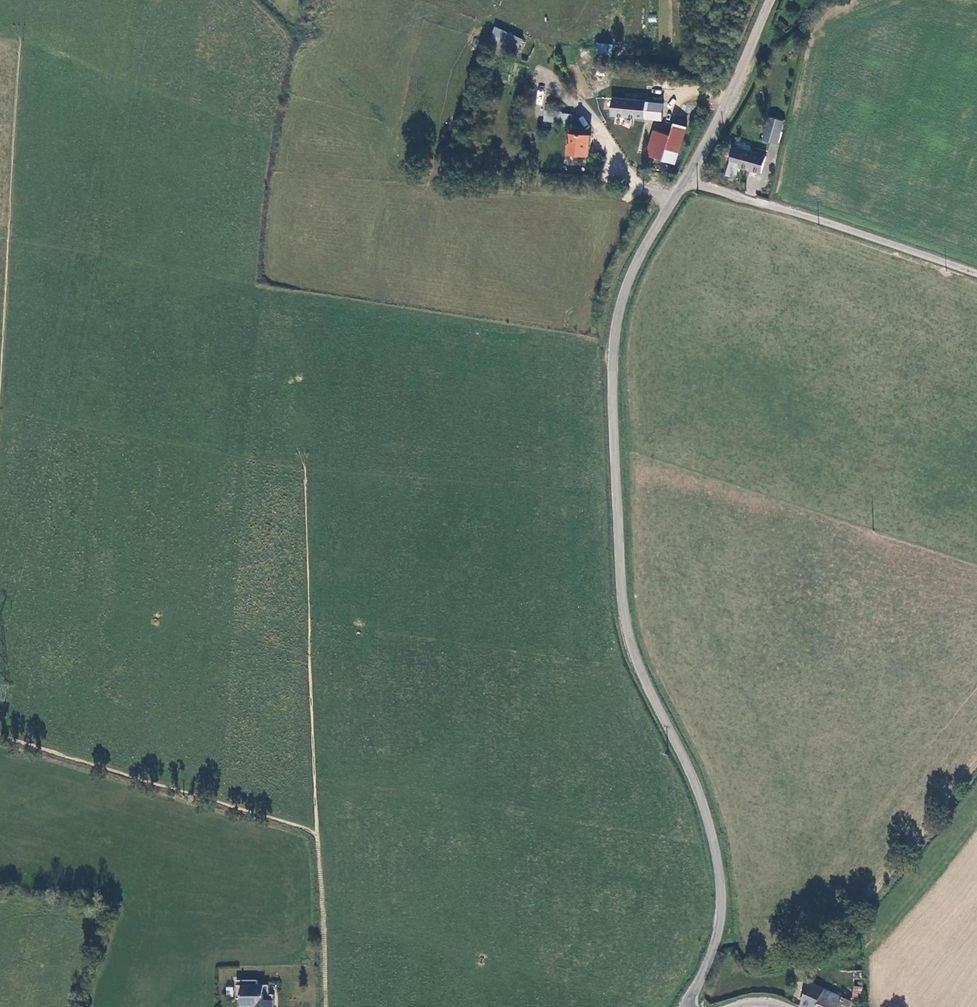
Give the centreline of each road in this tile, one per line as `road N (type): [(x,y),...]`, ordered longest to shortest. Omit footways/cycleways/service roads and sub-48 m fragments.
road 1 (unclassified): [(686,1006),(718,925),(719,871),(695,785),(629,641),(610,365),(636,258),(686,179),(768,0)]
road 2 (track): [(327,1006),(317,836),(0,735)]
road 3 (track): [(686,179),(976,274)]
road 4 (track): [(317,836),(312,710)]

